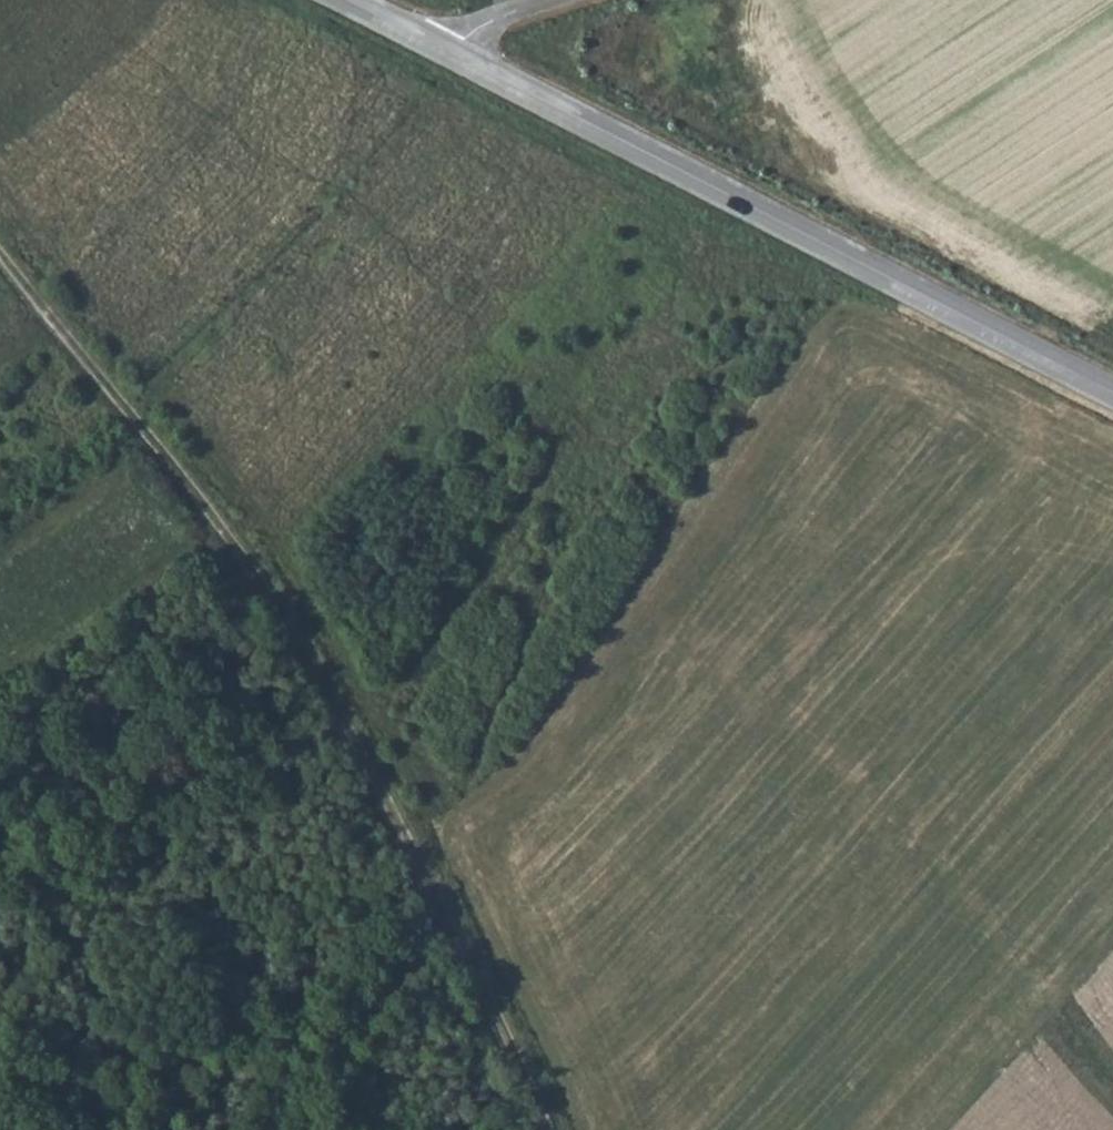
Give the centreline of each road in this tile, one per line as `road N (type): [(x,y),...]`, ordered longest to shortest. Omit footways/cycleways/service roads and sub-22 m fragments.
road 1 (track): [(569,1129),(219,510),(0,255)]
road 2 (secondary): [(446,50),(1112,392)]

